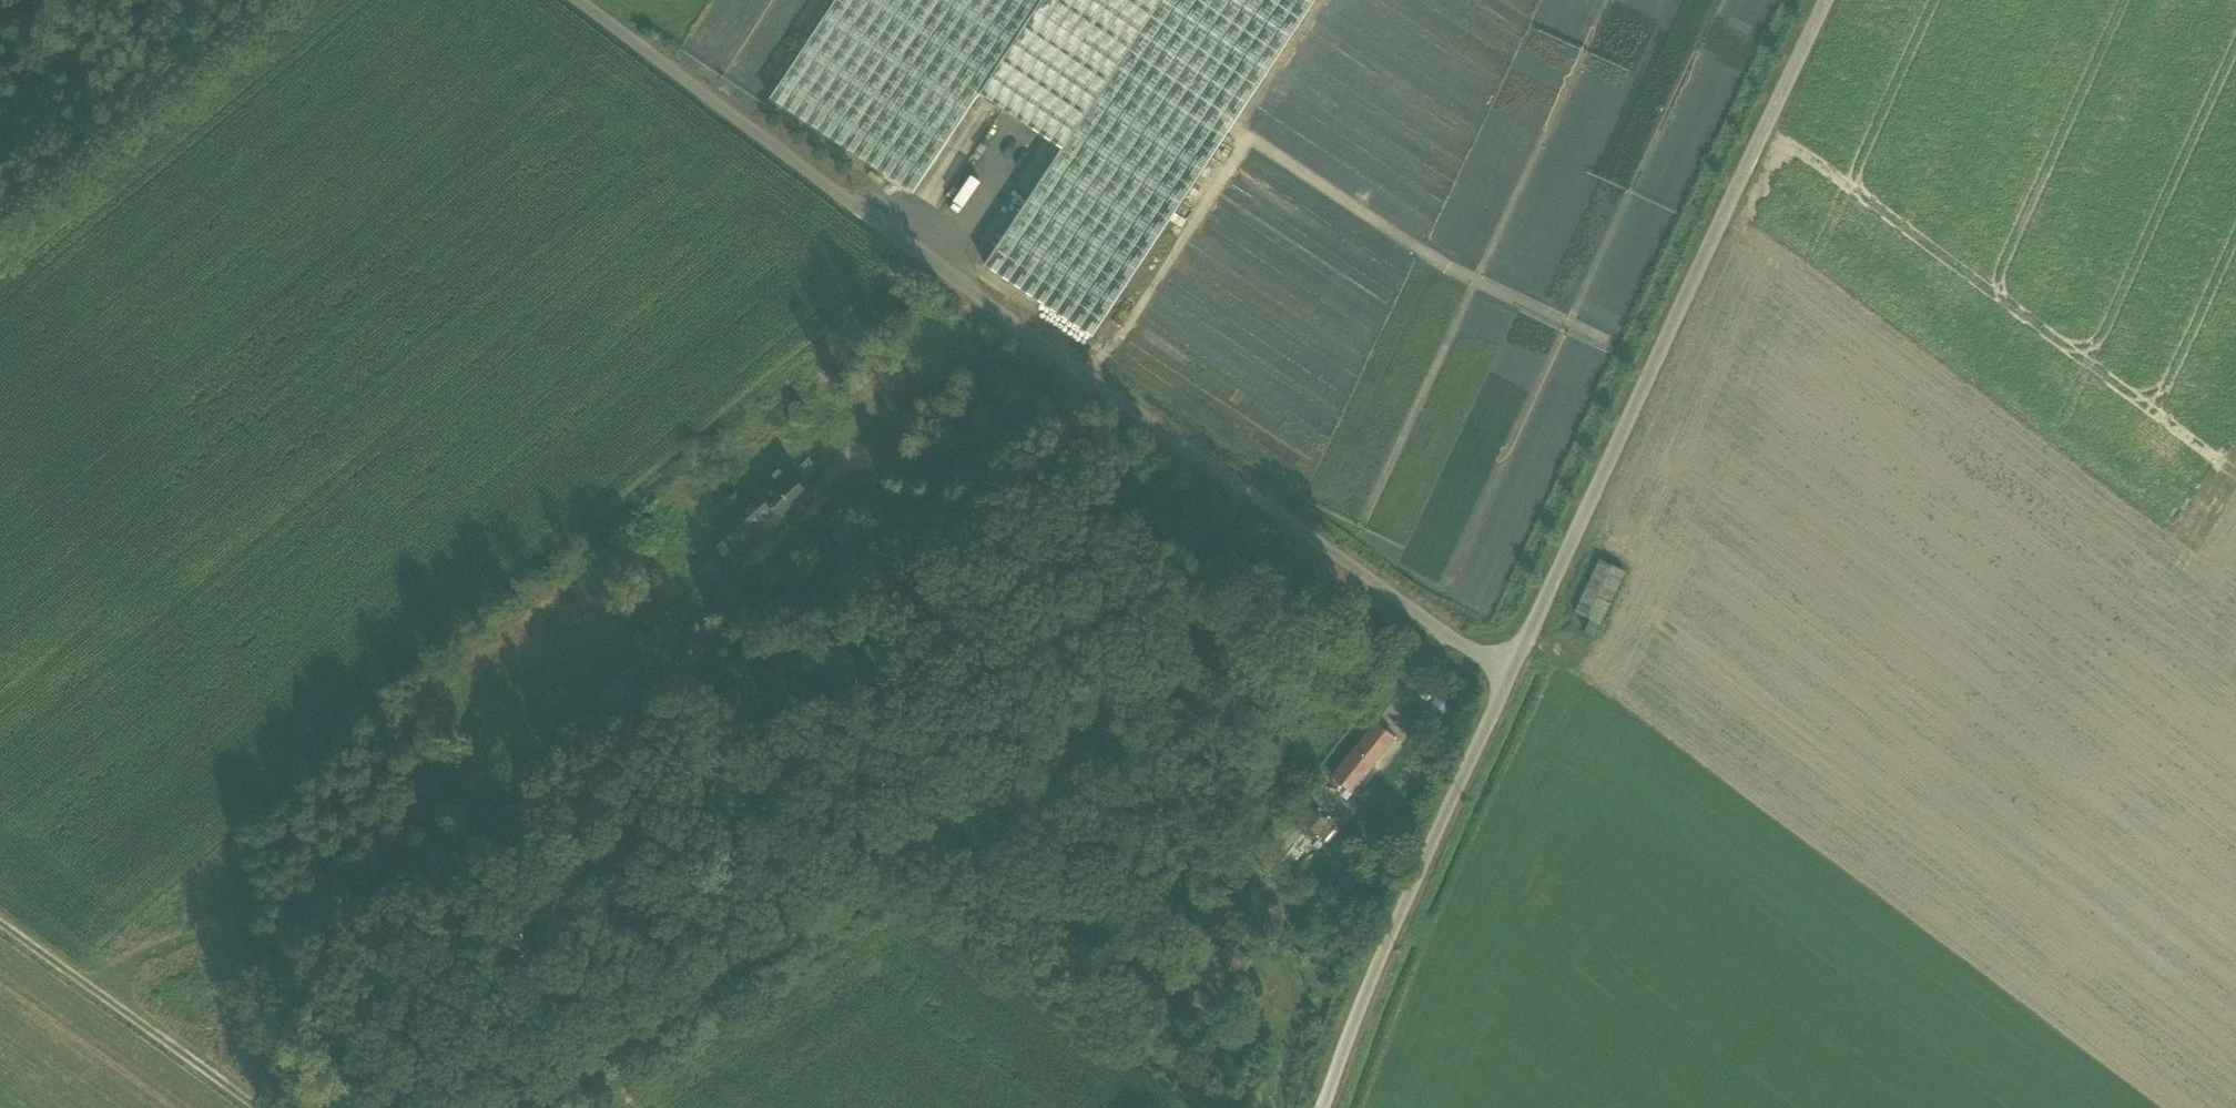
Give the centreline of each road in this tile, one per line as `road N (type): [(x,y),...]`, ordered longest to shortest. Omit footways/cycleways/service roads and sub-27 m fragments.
road 1 (unclassified): [(1508,673),(1449,639),(1153,427),(579,0)]
road 2 (unclassified): [(1508,673),(1825,0)]
road 3 (unclassified): [(1321,1107),(1508,673)]
road 4 (track): [(0,927),(254,1107)]

